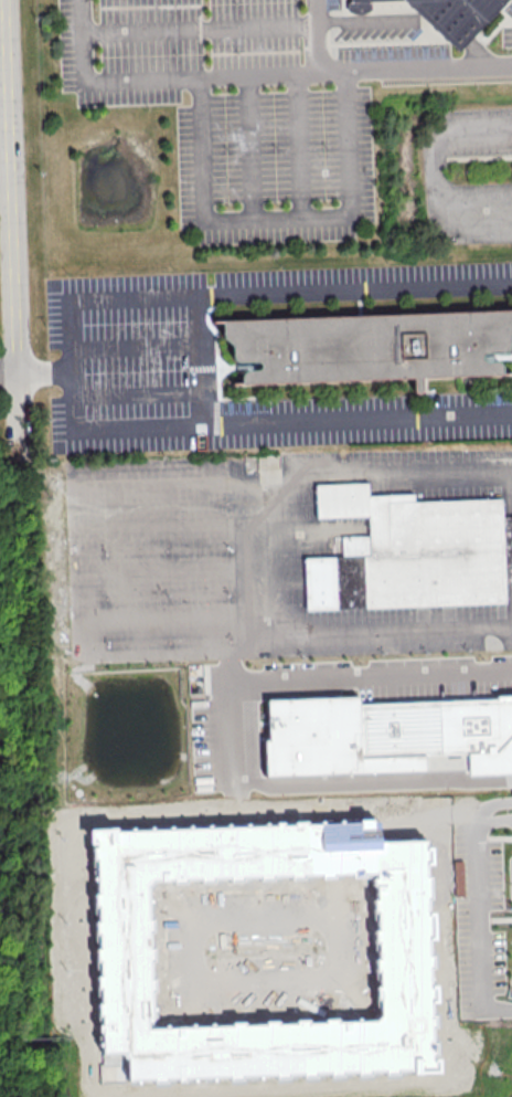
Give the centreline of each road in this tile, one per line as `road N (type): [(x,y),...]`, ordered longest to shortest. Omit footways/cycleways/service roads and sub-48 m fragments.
road 1 (residential): [(3,0),(19,453)]

